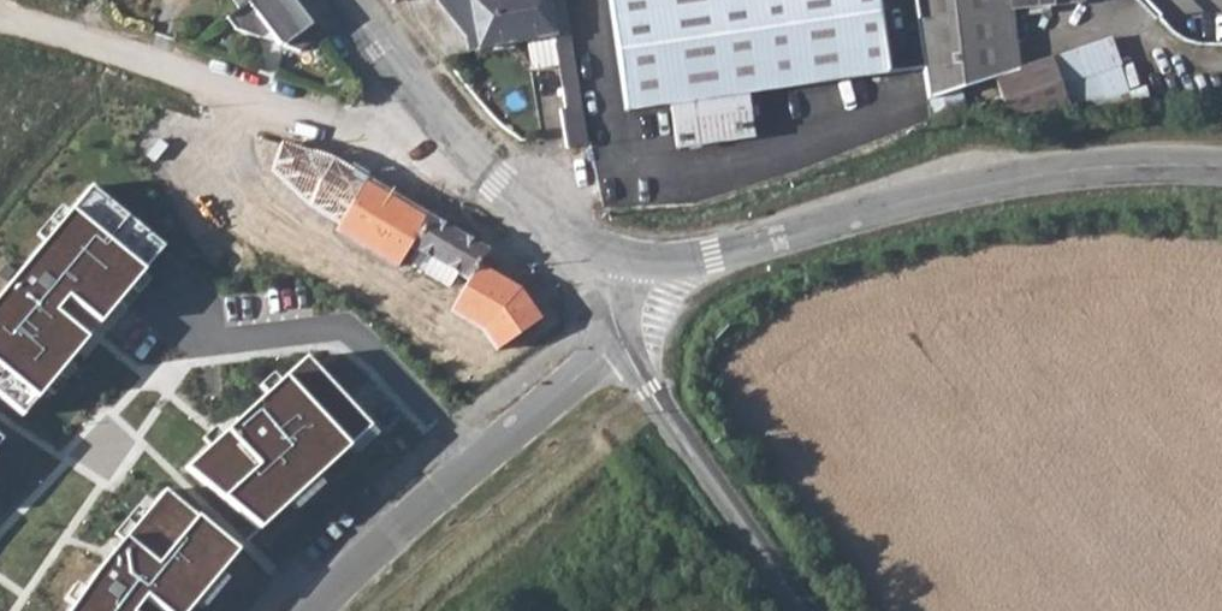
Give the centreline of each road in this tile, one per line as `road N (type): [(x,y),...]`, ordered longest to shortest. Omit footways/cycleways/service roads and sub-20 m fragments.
road 1 (unclassified): [(615,266),(669,273),(724,262),(1019,174),(1221,166)]
road 2 (unclassified): [(437,114),(410,132),(331,128),(142,62),(0,27)]
road 3 (residential): [(620,295),(515,431),(377,554),(325,610)]
road 4 (unclassified): [(620,295),(742,517),(806,610)]
road 5 (unclassified): [(437,114),(505,192),(561,241),(615,266)]
road 6 (unclassified): [(352,0),(437,114)]

